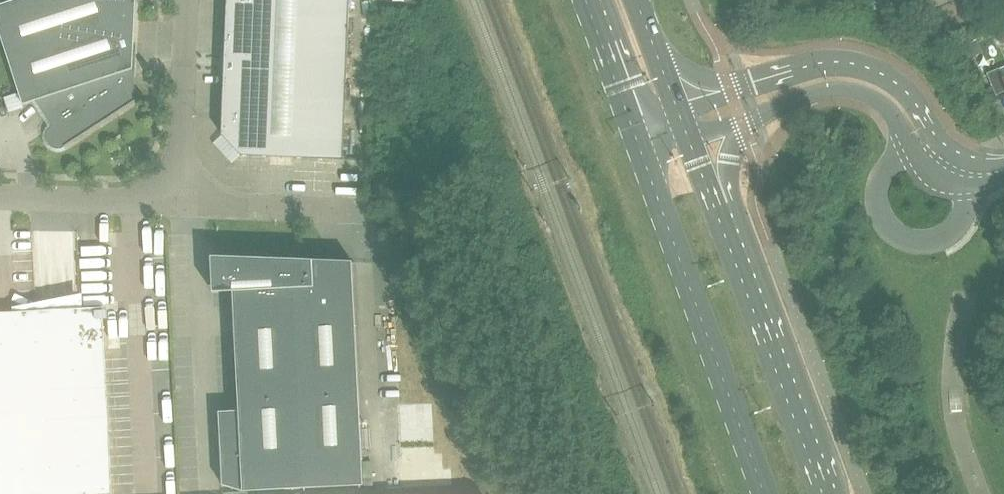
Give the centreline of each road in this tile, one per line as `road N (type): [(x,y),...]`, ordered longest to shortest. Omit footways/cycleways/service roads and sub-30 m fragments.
road 1 (primary): [(636,138),(766,493)]
road 2 (unclassified): [(926,149),(919,117),(888,78),(847,63),(808,66),(676,106)]
road 3 (primary): [(821,493),(723,229)]
road 4 (unclassified): [(191,0),(185,199)]
road 5 (unclassified): [(756,117),(834,89),(854,90),(890,110),(926,149)]
road 6 (unclassified): [(0,194),(185,199)]
road 7 (unclassified): [(185,199),(359,211)]
road 8 (primary): [(586,0),(636,138)]

